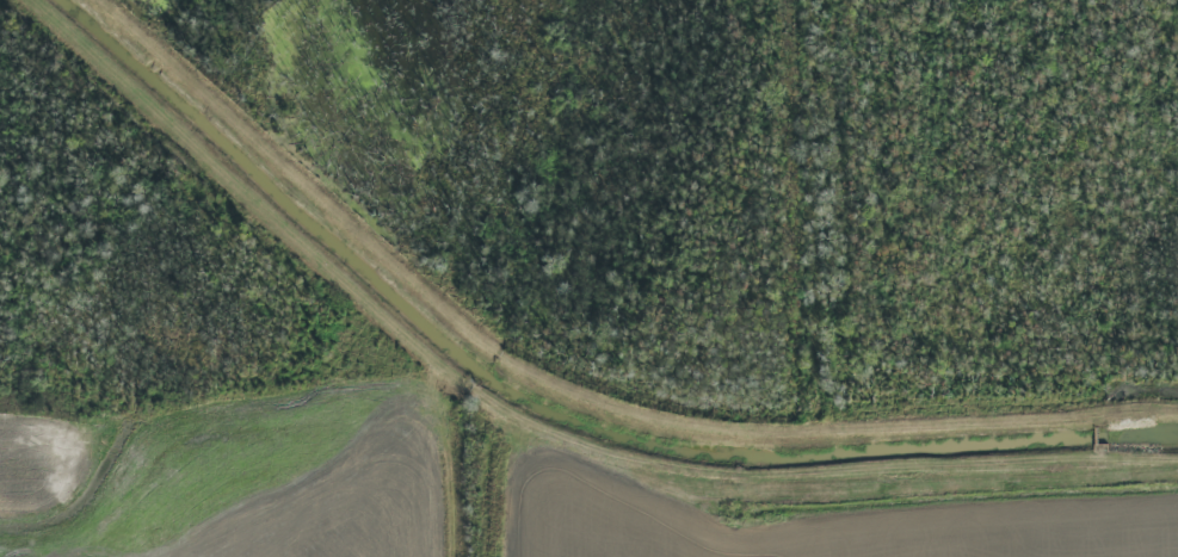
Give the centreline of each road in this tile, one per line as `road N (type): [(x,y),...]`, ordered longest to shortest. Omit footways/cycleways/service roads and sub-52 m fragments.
road 1 (track): [(1177,478),(777,494),(664,478),(576,450),(458,380),(34,0)]
road 2 (track): [(1177,416),(757,439),(666,433),(600,414),(482,345),(104,0)]
road 3 (track): [(514,556),(537,429)]

